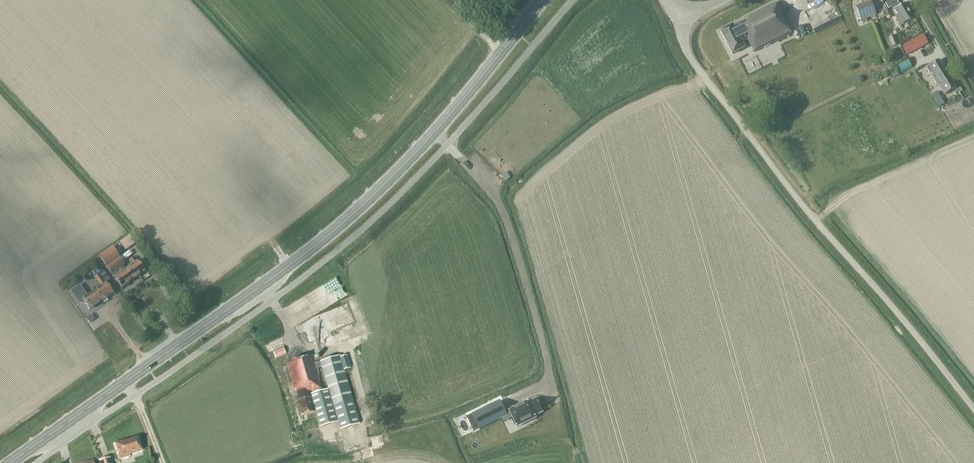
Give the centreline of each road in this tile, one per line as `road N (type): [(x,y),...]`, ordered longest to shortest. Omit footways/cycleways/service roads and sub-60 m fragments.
road 1 (primary): [(8,462),(341,224),(442,122),(541,0)]
road 2 (unclassified): [(973,409),(696,67),(678,19)]

